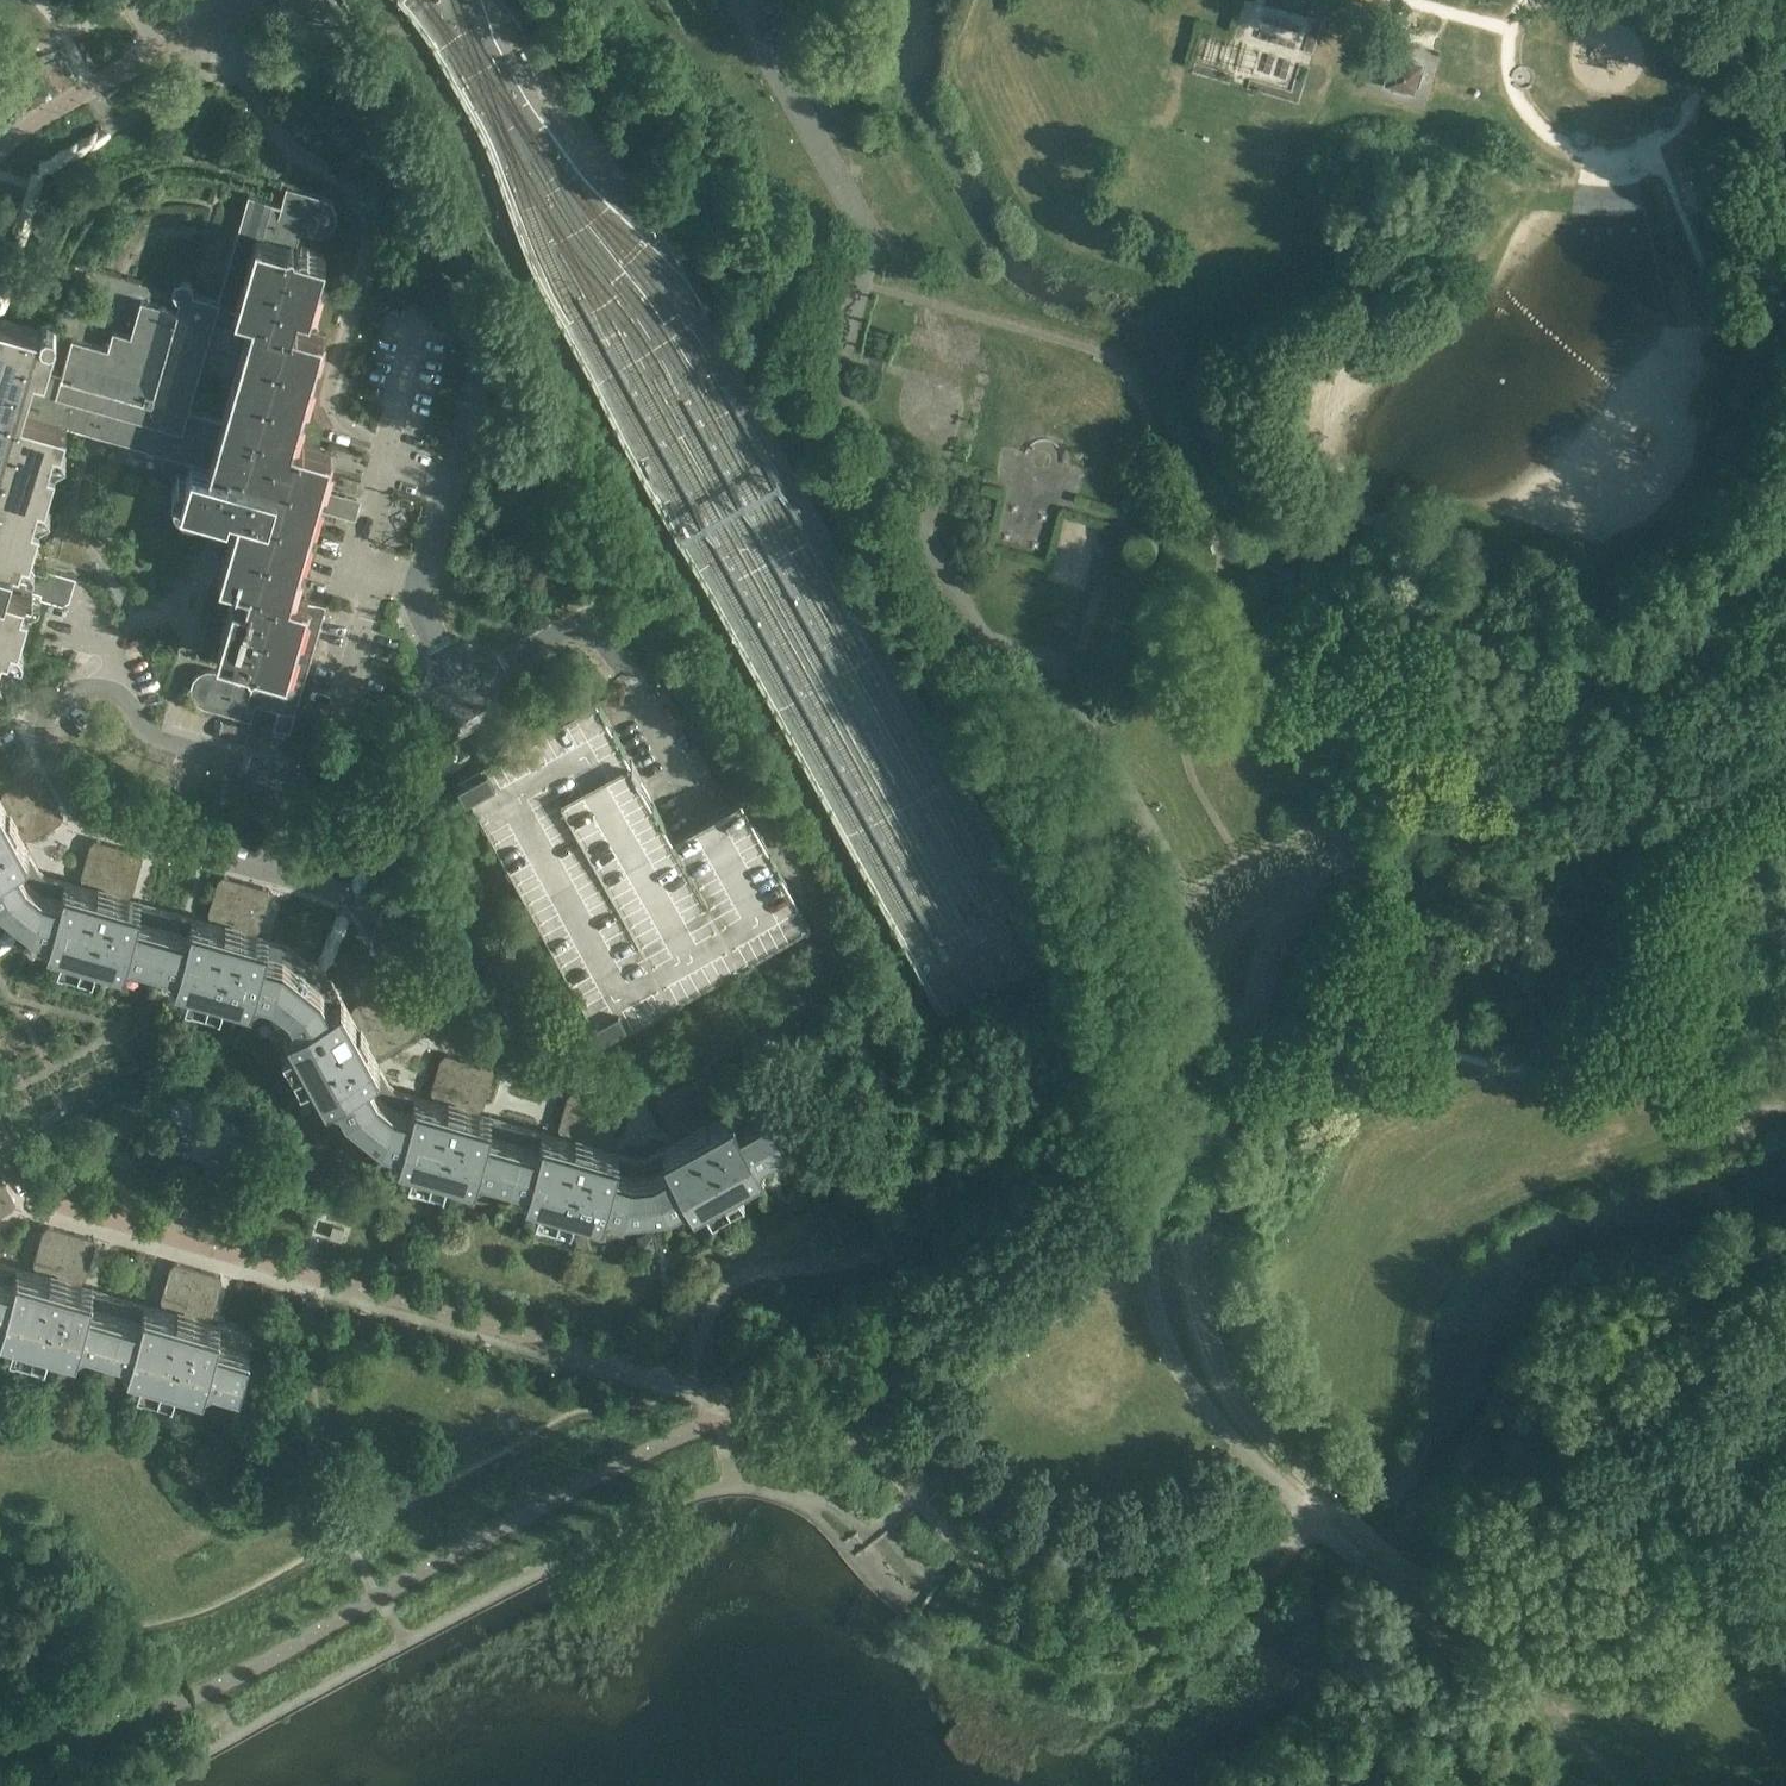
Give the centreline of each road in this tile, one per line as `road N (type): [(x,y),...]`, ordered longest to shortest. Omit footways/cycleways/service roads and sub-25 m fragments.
road 1 (residential): [(459,686),(419,604),(484,339),(473,293),(314,0)]
road 2 (residential): [(275,876),(83,821),(49,760),(51,722)]
road 3 (residential): [(294,786),(152,742),(124,701),(105,694),(73,697),(51,722)]
road 4 (residential): [(459,686),(294,786)]
road 5 (residential): [(607,614),(490,678),(459,686)]

